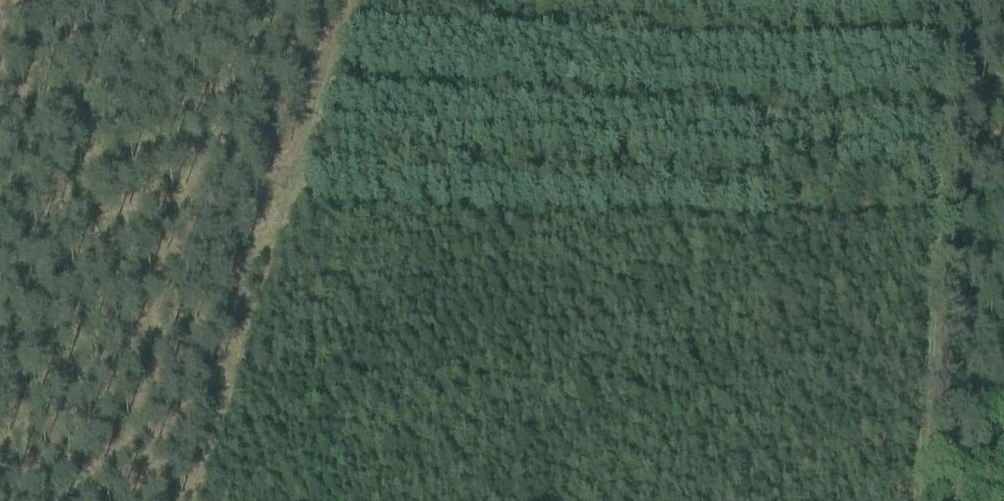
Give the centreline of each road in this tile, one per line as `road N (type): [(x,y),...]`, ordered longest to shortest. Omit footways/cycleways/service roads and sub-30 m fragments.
road 1 (track): [(360,0),(197,500)]
road 2 (track): [(909,500),(929,0)]

